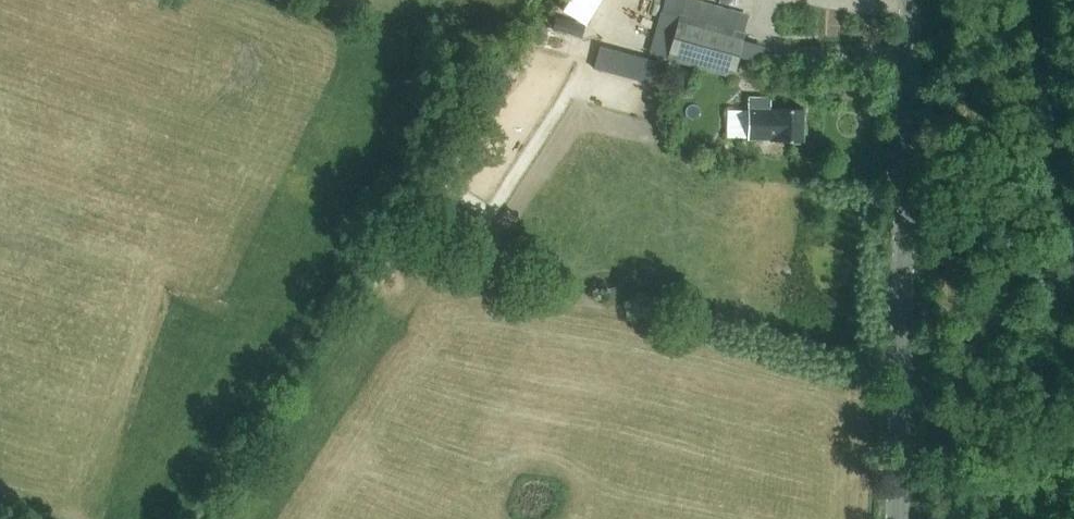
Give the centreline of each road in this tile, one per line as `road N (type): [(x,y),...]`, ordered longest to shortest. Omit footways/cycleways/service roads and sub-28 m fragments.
road 1 (tertiary): [(895,518),(907,0)]

